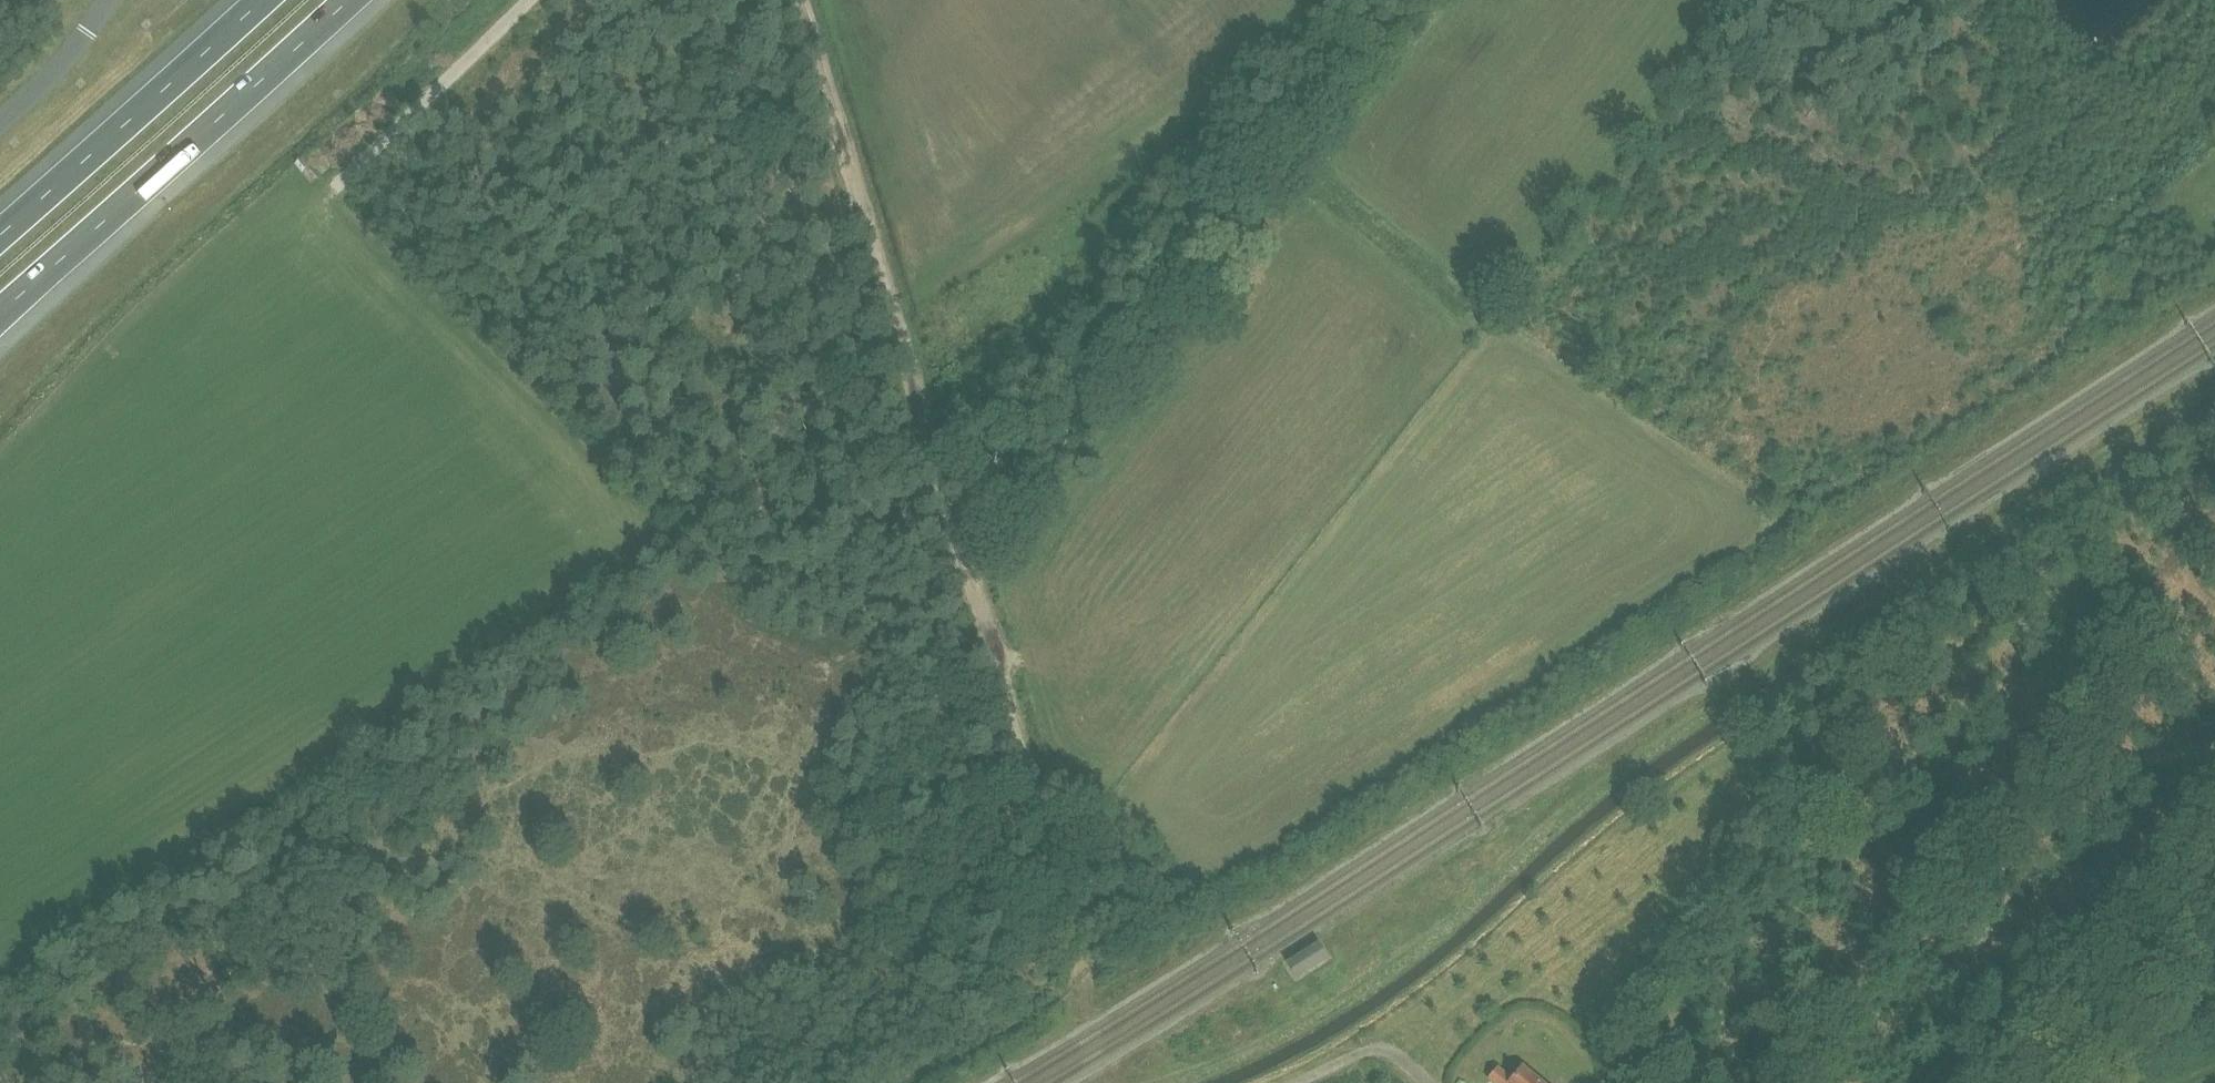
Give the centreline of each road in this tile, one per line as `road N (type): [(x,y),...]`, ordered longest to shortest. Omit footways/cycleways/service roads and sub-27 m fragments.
road 1 (track): [(803,0),(1073,916),(1080,972)]
road 2 (motorway): [(0,314),(350,0)]
road 3 (motorway): [(263,0),(0,237)]
road 4 (track): [(2214,866),(2028,1082)]

